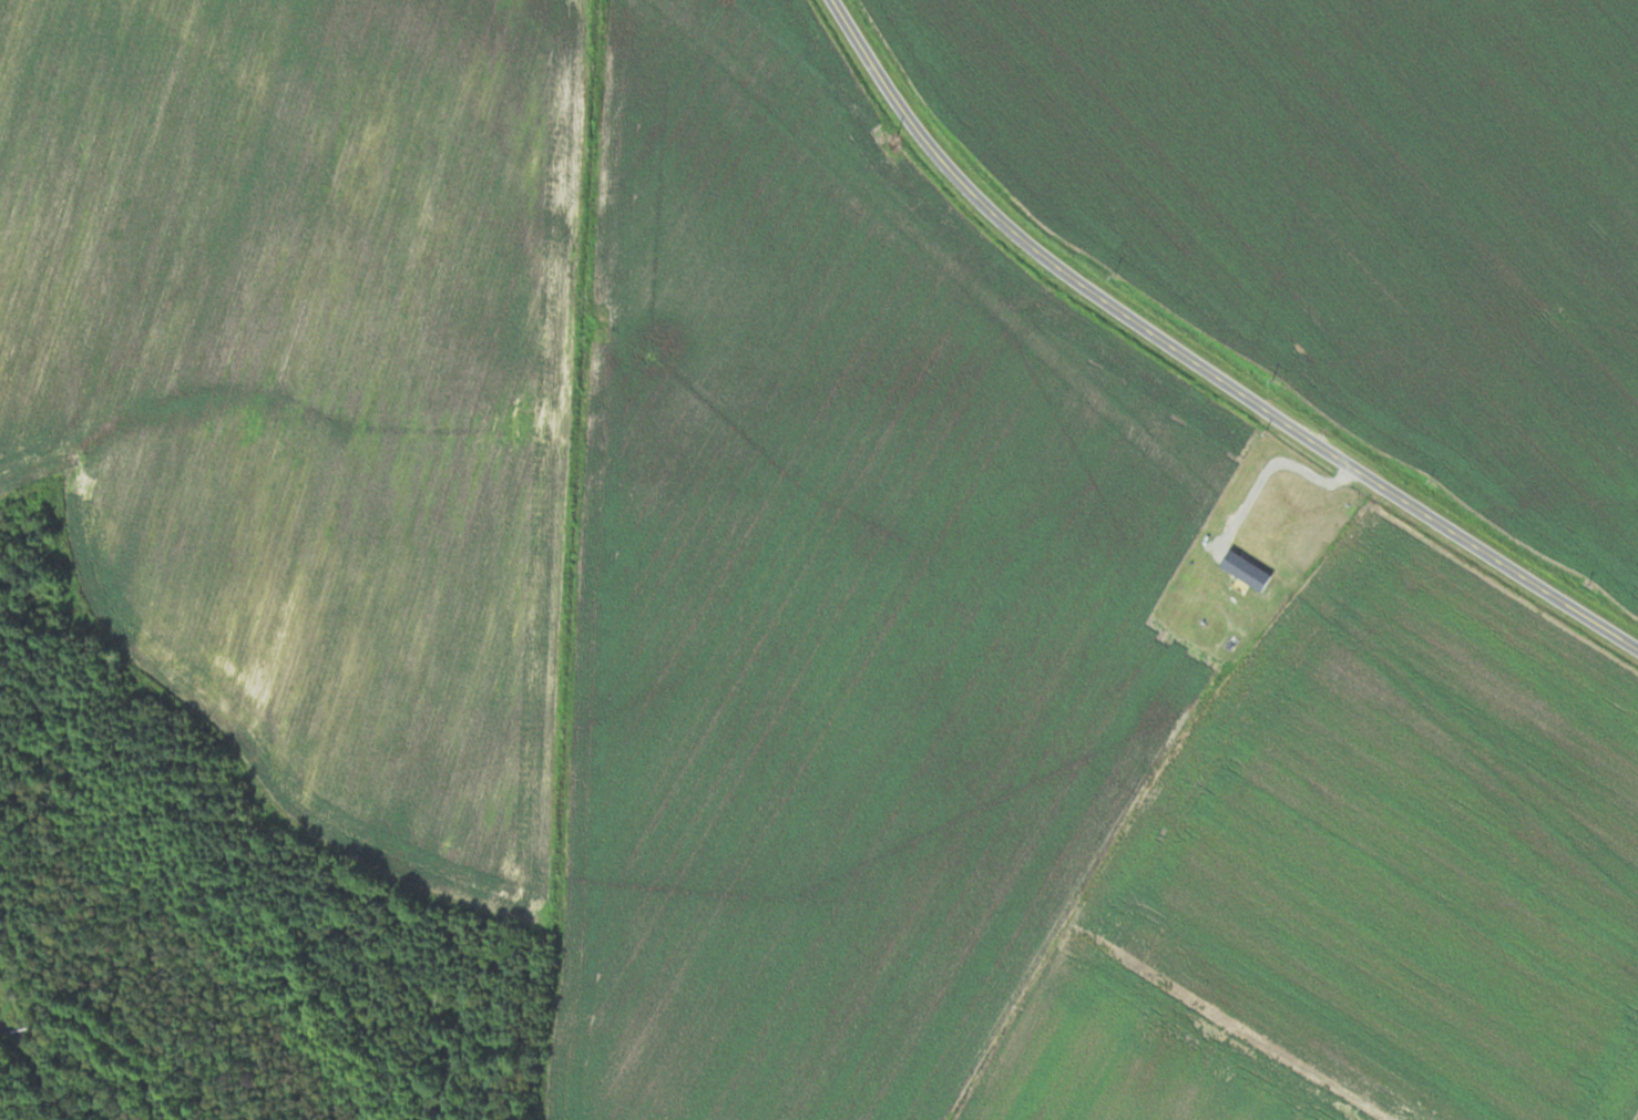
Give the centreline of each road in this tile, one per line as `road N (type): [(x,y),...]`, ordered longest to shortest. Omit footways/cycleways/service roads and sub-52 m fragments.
road 1 (residential): [(1637,648),(1018,240),(909,123),(833,0)]

